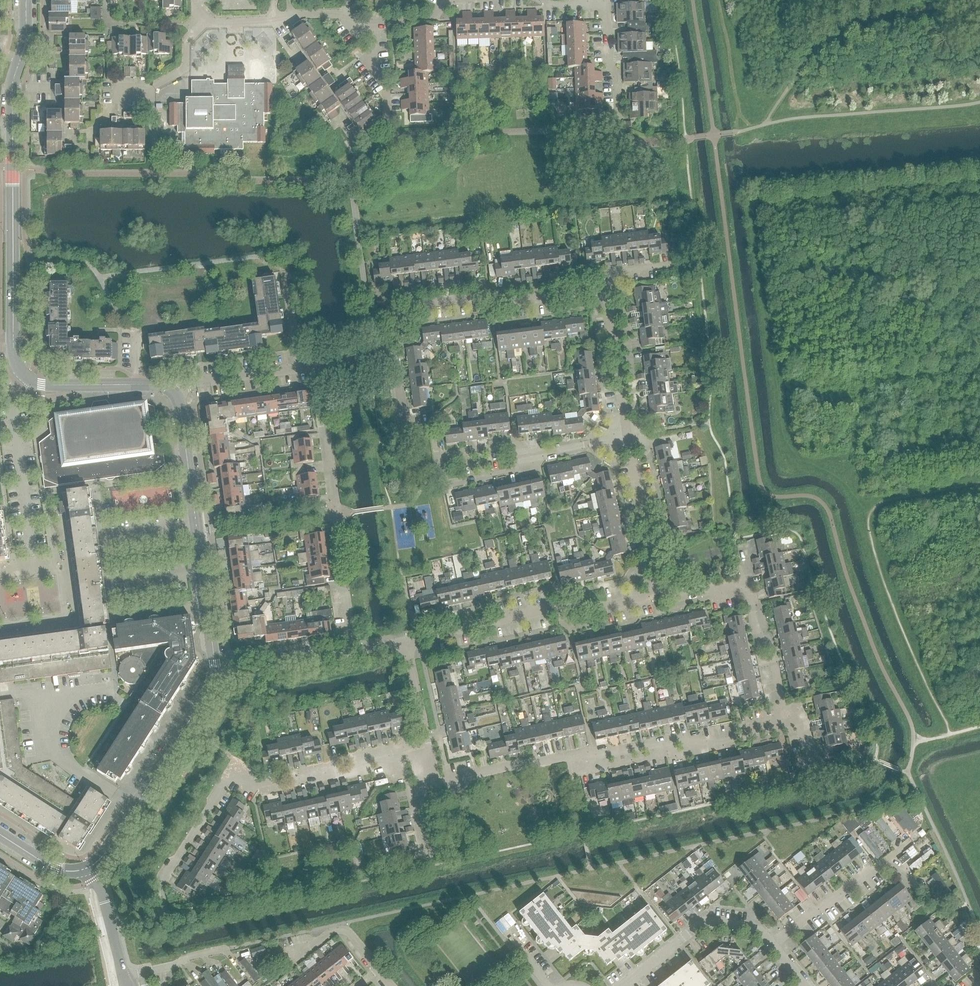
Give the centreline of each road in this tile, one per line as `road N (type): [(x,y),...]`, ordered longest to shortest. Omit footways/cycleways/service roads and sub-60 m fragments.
road 1 (residential): [(111,927),(164,914),(161,882),(230,777),(312,779),(429,742)]
road 2 (residential): [(421,787),(594,750),(654,744),(669,753),(786,726)]
road 3 (tertiary): [(12,337),(11,81),(24,47),(25,0)]
road 4 (tertiary): [(215,675),(174,386)]
road 5 (residential): [(353,651),(316,365)]
road 6 (residential): [(407,641),(562,606),(613,607),(646,599),(658,588)]
road 7 (residential): [(377,350),(412,306),(601,294)]
road 8 (tertiary): [(89,868),(215,675)]
road 9 (tertiary): [(174,386),(30,382),(17,366),(12,337)]
road 10 (residential): [(523,456),(509,444),(444,455),(438,463),(450,484),(514,472)]
road 11 (residential): [(772,945),(756,929),(699,926),(619,985)]
road 12 (residential): [(772,945),(911,841)]
road 13 (residential): [(356,23),(348,14),(210,24),(195,16)]
road 14 (residential): [(658,588),(626,436)]
road 15 (residential): [(786,726),(746,580)]
road 16 (residential): [(626,436),(609,303),(601,294)]
road 17 (residential): [(215,675),(353,651)]
road 18 (residential): [(618,123),(604,4),(588,4)]
road 19 (residential): [(111,95),(149,94),(184,70),(195,16)]
road 20 (residential): [(123,975),(223,950),(247,956)]
road 21 (residential): [(174,386),(295,368)]

